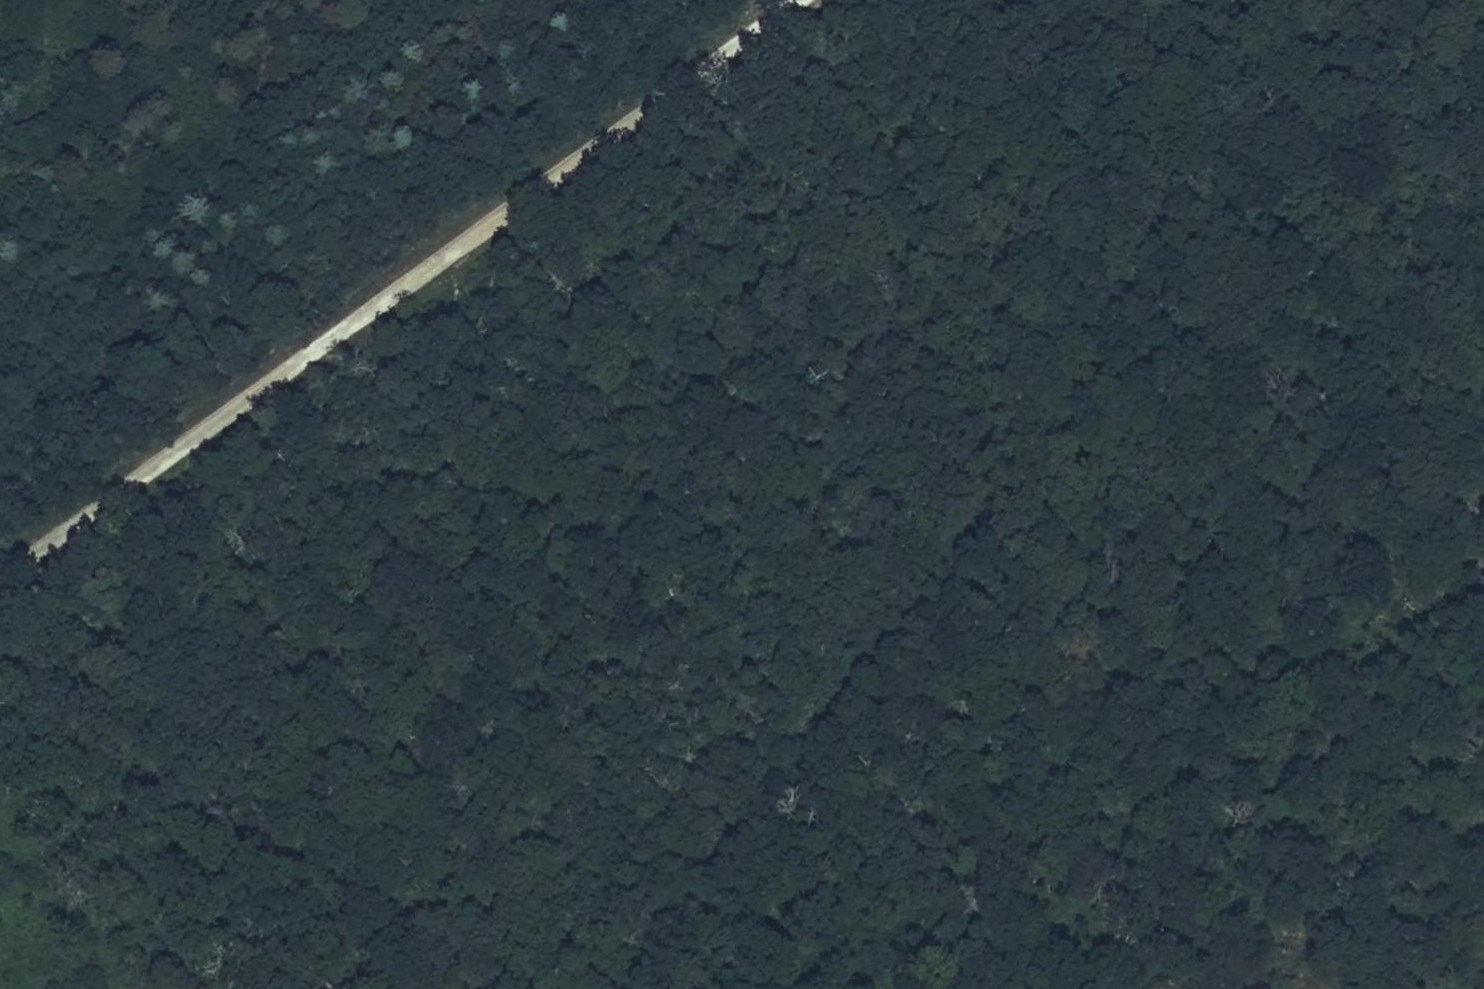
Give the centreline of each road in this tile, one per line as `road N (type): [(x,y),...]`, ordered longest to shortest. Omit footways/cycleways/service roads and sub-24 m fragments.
road 1 (track): [(788,0),(0,578)]

